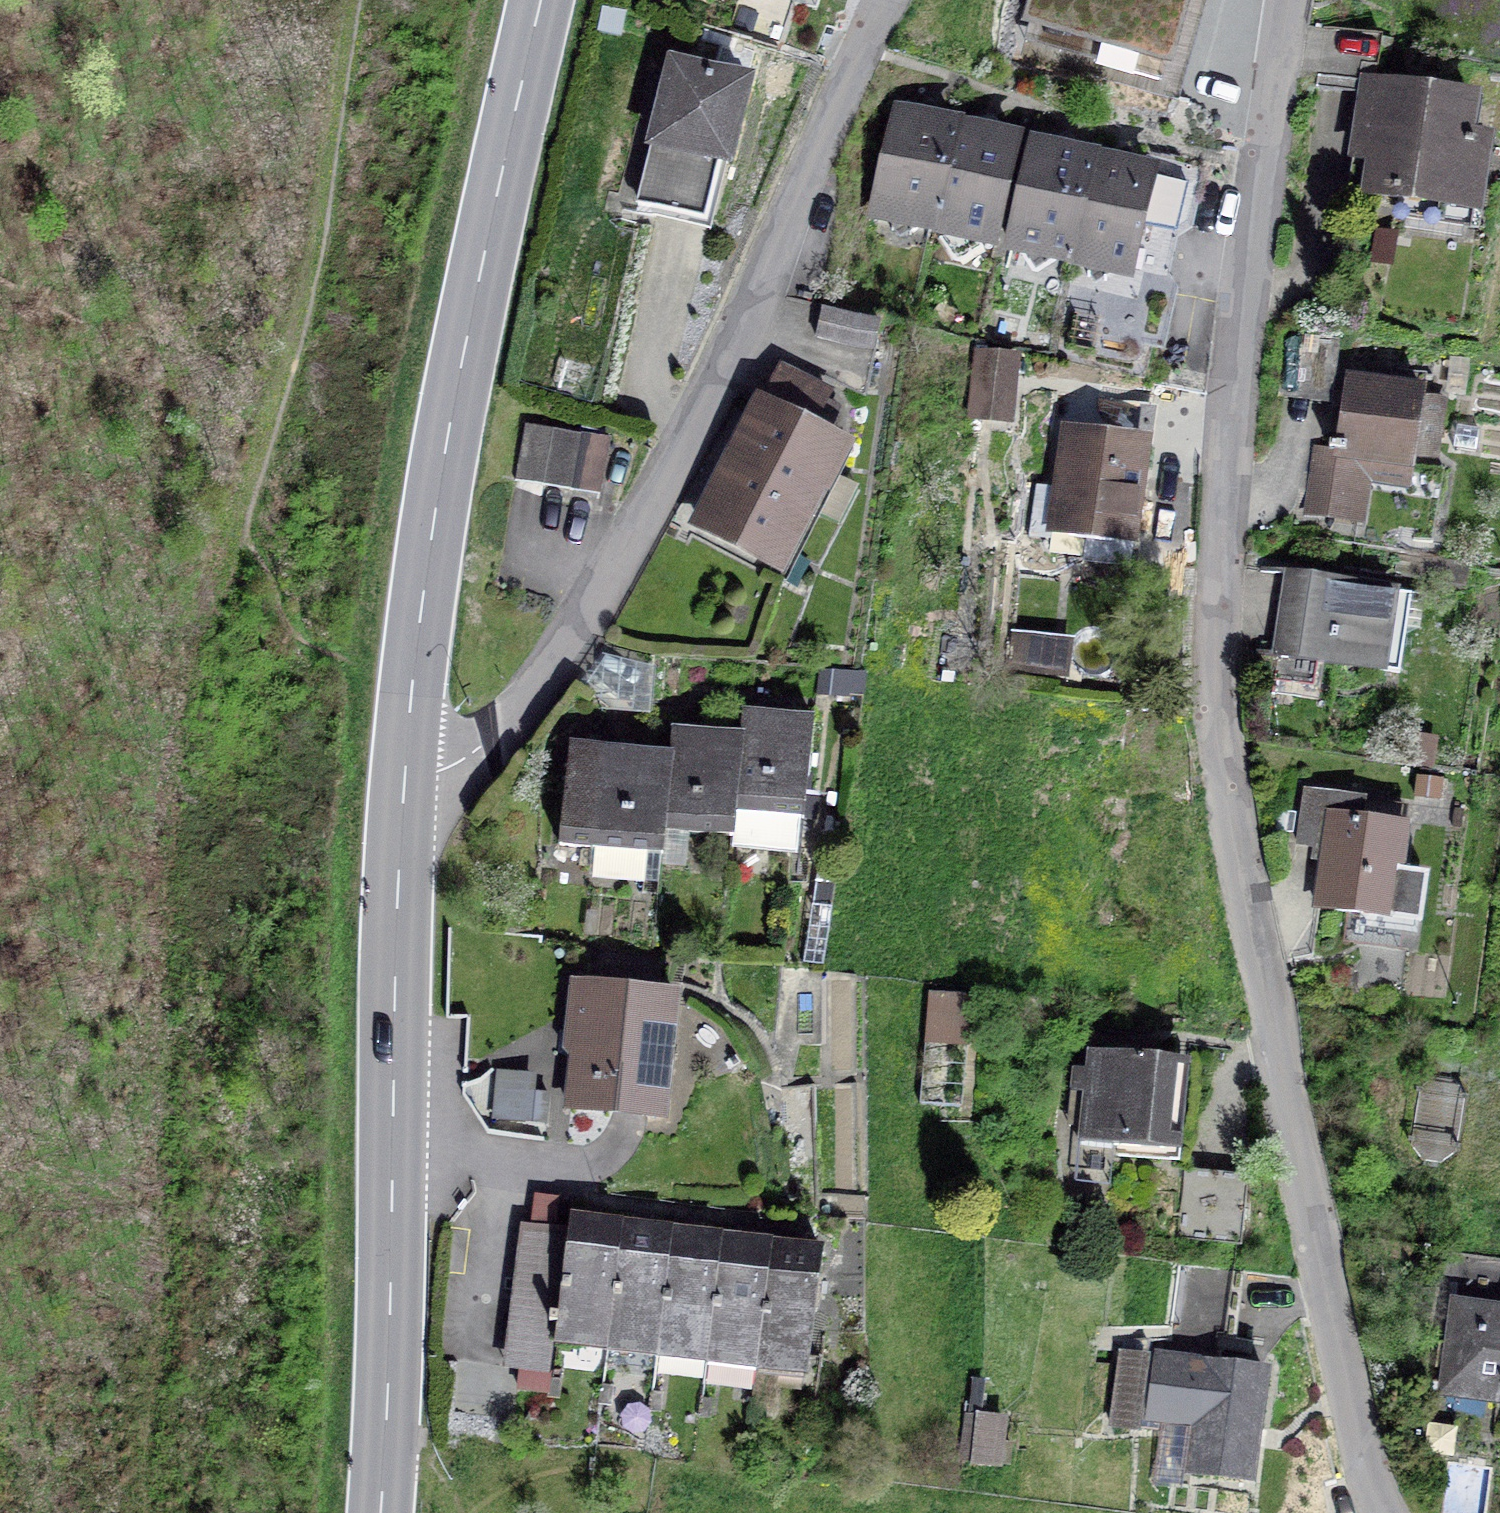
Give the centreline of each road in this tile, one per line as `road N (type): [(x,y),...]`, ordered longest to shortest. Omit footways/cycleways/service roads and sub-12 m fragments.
road 1 (track): [(356,0),(327,125),(329,237),(172,769),(168,1319),(149,1422),(149,1512)]
road 2 (residential): [(1289,0),(1227,412),(1209,700),(1312,1237),(1387,1512)]
road 3 (residential): [(405,769),(508,732),(580,644),(693,447),(895,0)]
road 4 (secondary): [(546,0),(452,430),(405,769)]
road 5 (secondary): [(405,769),(391,1512)]

